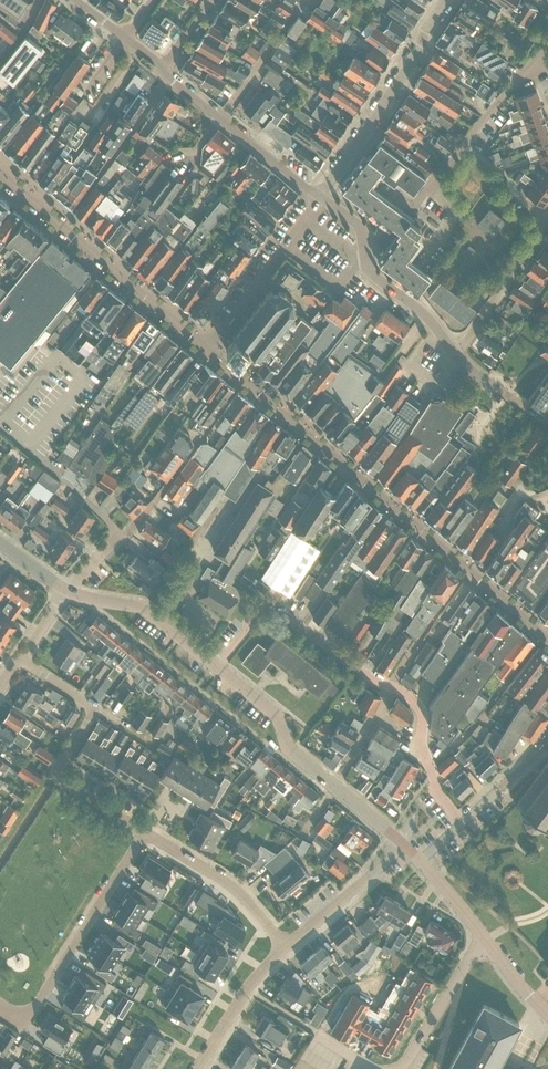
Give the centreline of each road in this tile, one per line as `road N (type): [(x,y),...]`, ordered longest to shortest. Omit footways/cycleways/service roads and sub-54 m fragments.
road 1 (residential): [(145,832),(61,781),(60,767),(95,713),(92,704),(14,654)]
road 2 (unclassified): [(0,172),(209,349)]
road 3 (residential): [(0,1009),(24,1024),(145,832)]
road 4 (residential): [(321,198),(448,0)]
road 5 (residential): [(392,687),(274,611),(258,612),(217,667)]
road 6 (residential): [(454,355),(547,218),(505,187)]
road 7 (residential): [(405,216),(517,83),(547,73)]
road 8 (residential): [(209,349),(321,198)]
road 9 (residential): [(287,946),(226,882),(145,832)]
road 10 (tertiary): [(334,787),(291,754),(276,715),(217,667)]
road 11 (tertiary): [(217,667),(145,610),(67,593)]
road 12 (residential): [(461,822),(430,781),(412,699),(392,687)]
road 13 (residential): [(397,1068),(486,938)]
road 14 (residential): [(287,946),(407,845)]
road 15 (residential): [(196,1068),(242,993),(287,946)]
road 16 (unclassified): [(454,355),(368,270),(364,239)]
road 17 (residential): [(219,121),(303,0)]
road 18 (residential): [(321,198),(219,121)]

